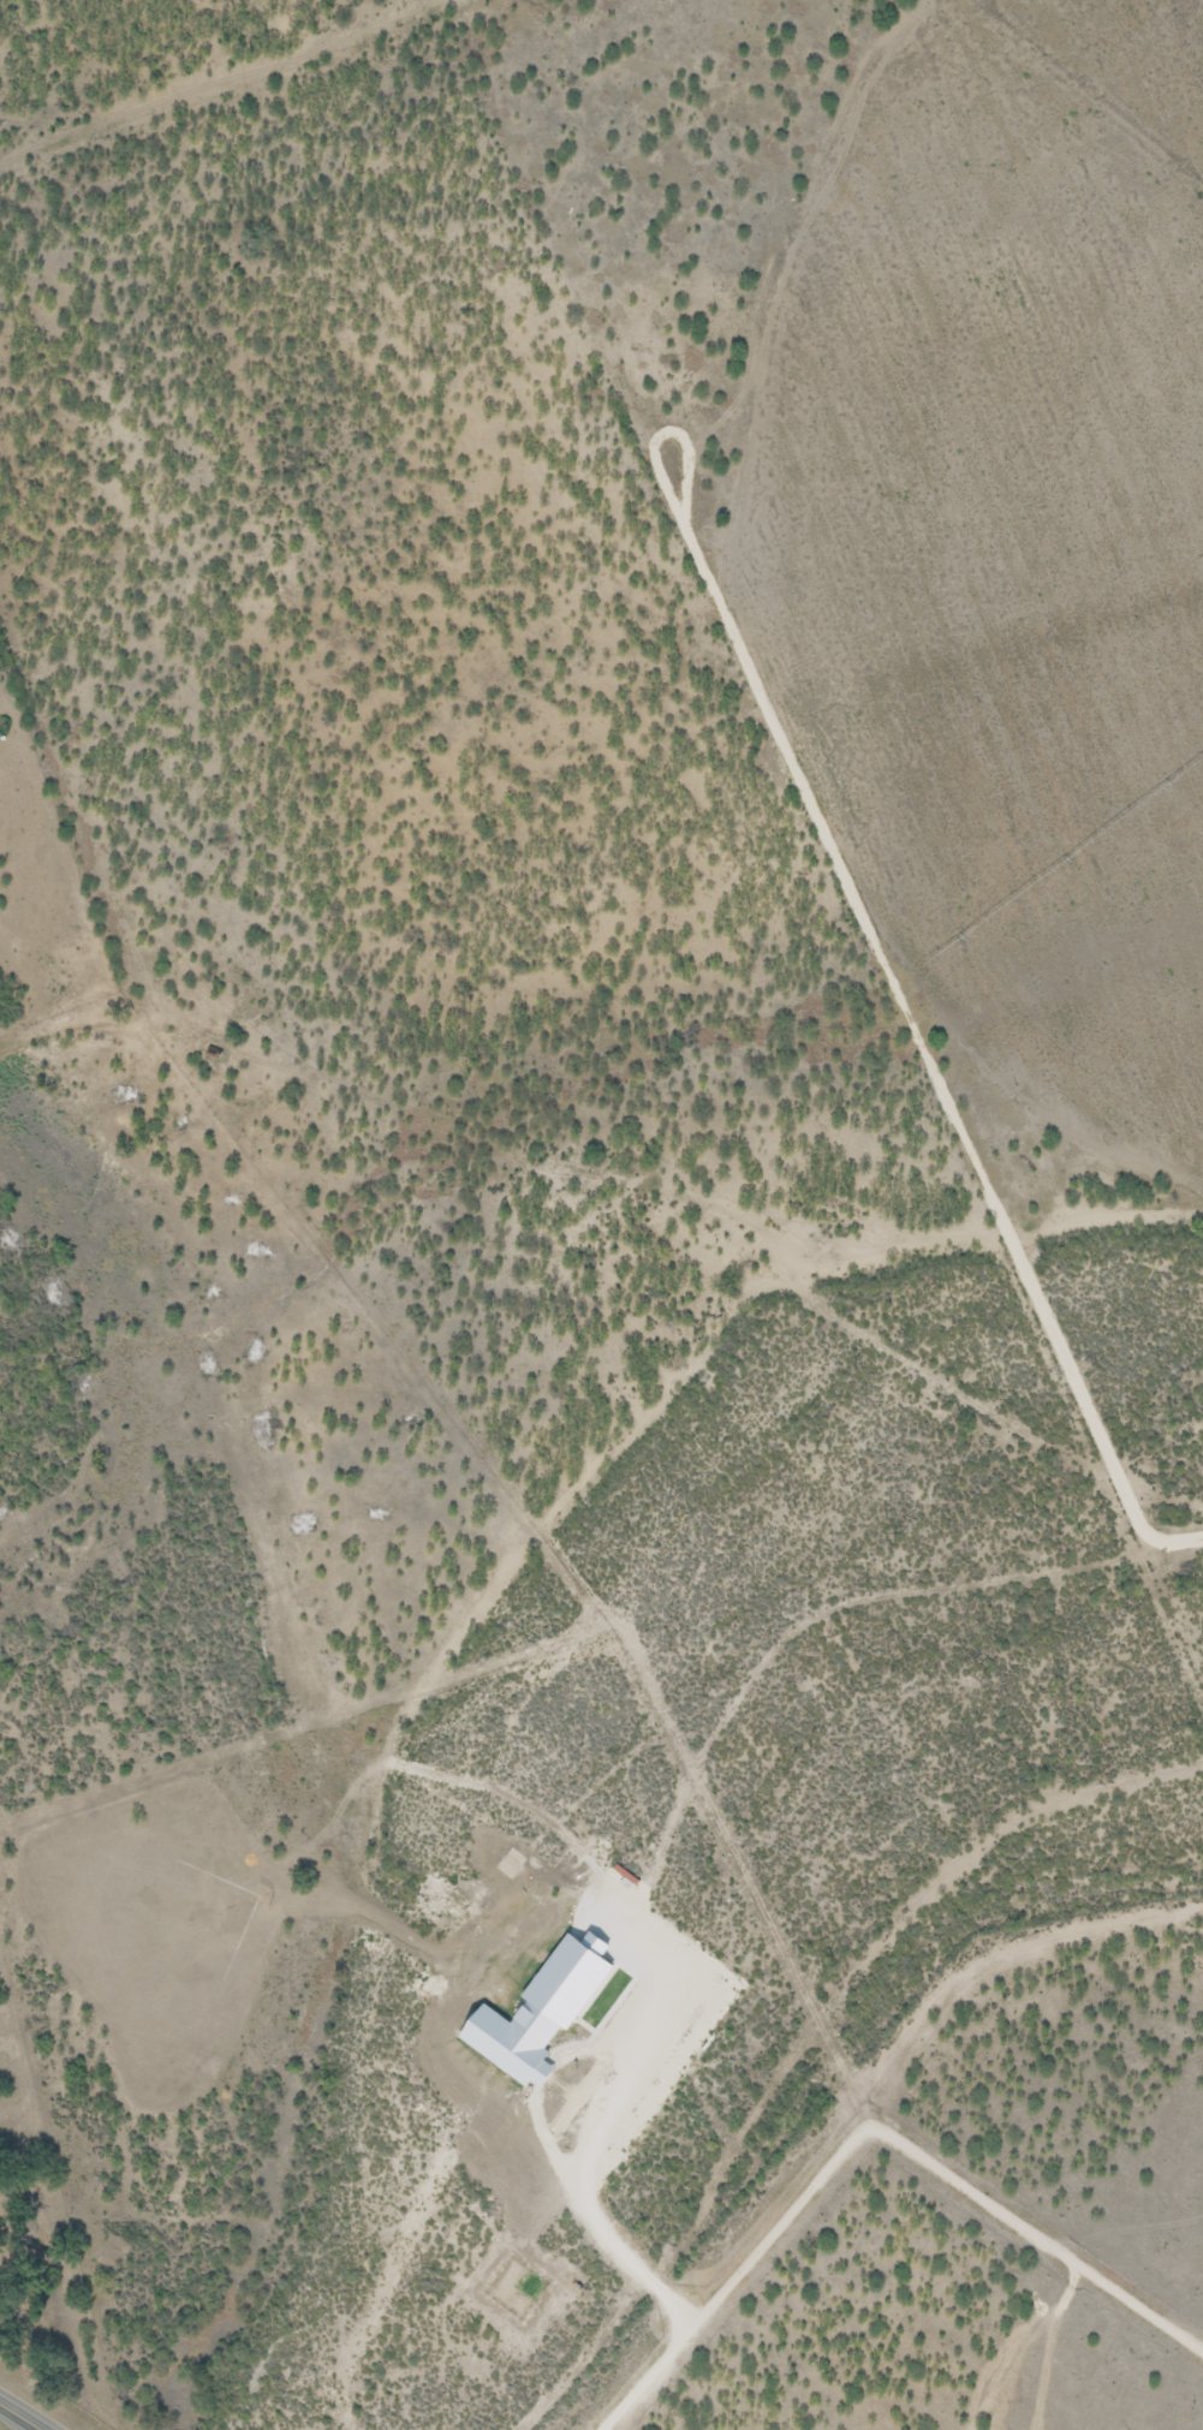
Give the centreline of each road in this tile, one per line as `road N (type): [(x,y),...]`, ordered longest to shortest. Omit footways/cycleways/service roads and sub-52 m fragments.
road 1 (residential): [(1202,1514),(1166,1505),(949,1394)]

